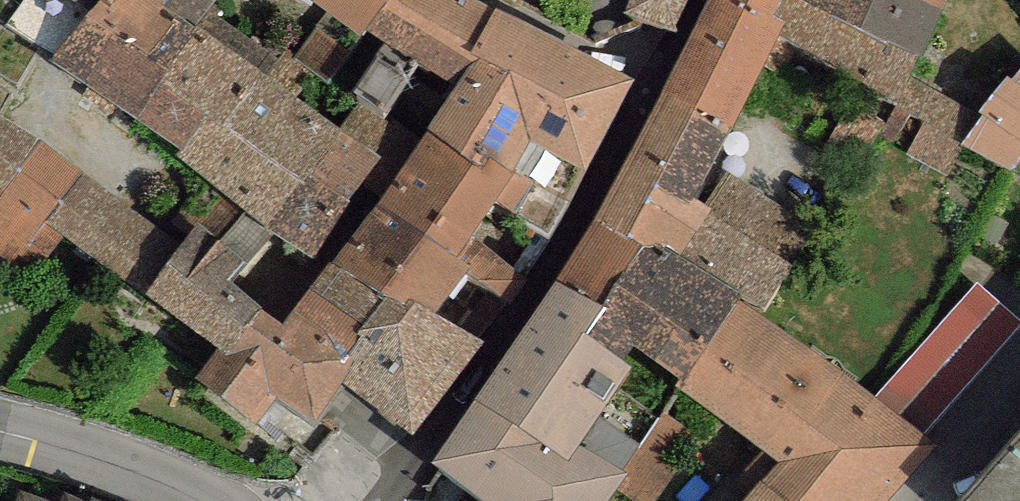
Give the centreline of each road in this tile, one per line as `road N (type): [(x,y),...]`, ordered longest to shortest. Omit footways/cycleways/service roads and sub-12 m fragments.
road 1 (residential): [(660,81),(527,306),(382,500)]
road 2 (secondary): [(0,433),(212,500)]
road 3 (residential): [(660,81),(491,0)]

